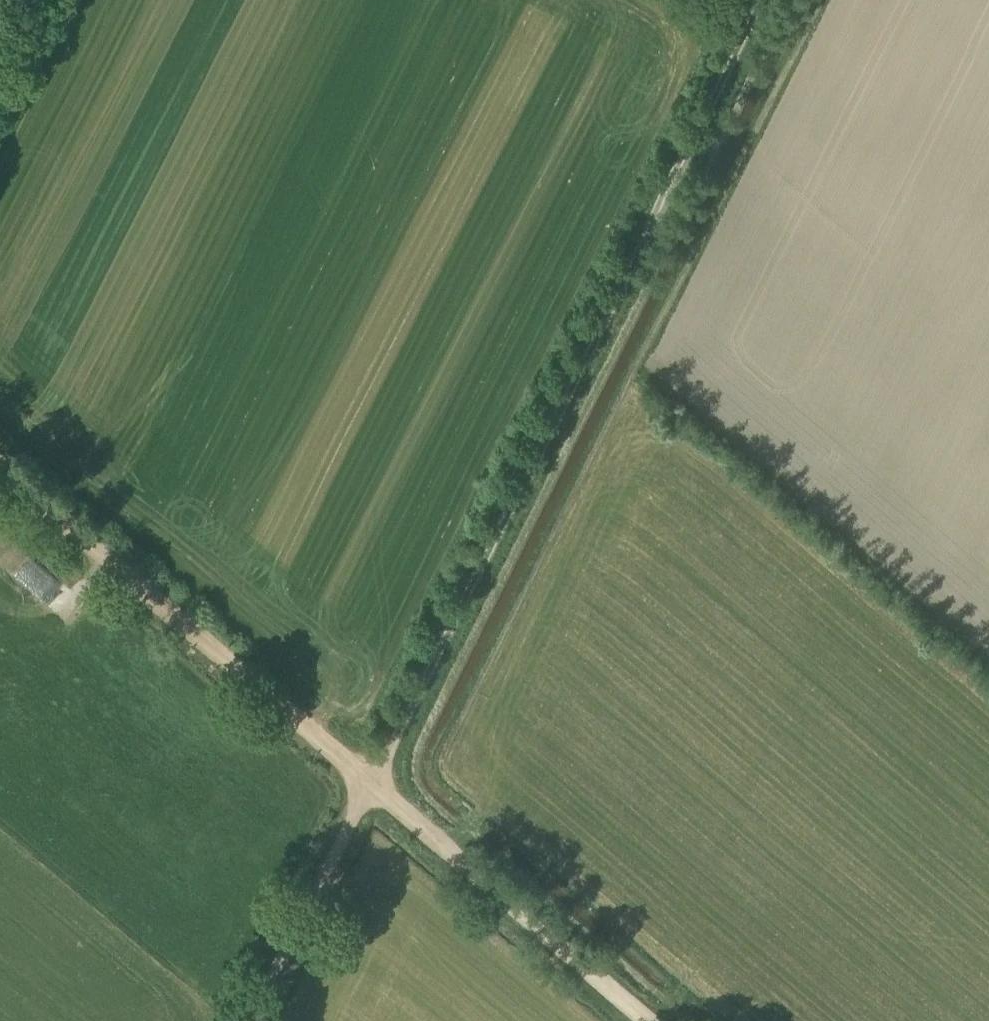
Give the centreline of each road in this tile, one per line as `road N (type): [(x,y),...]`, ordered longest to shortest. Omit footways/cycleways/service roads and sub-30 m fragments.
road 1 (track): [(759,0),(371,780)]
road 2 (track): [(371,780),(0,470)]
road 3 (track): [(653,1020),(371,780)]
road 4 (track): [(371,780),(250,1020)]

